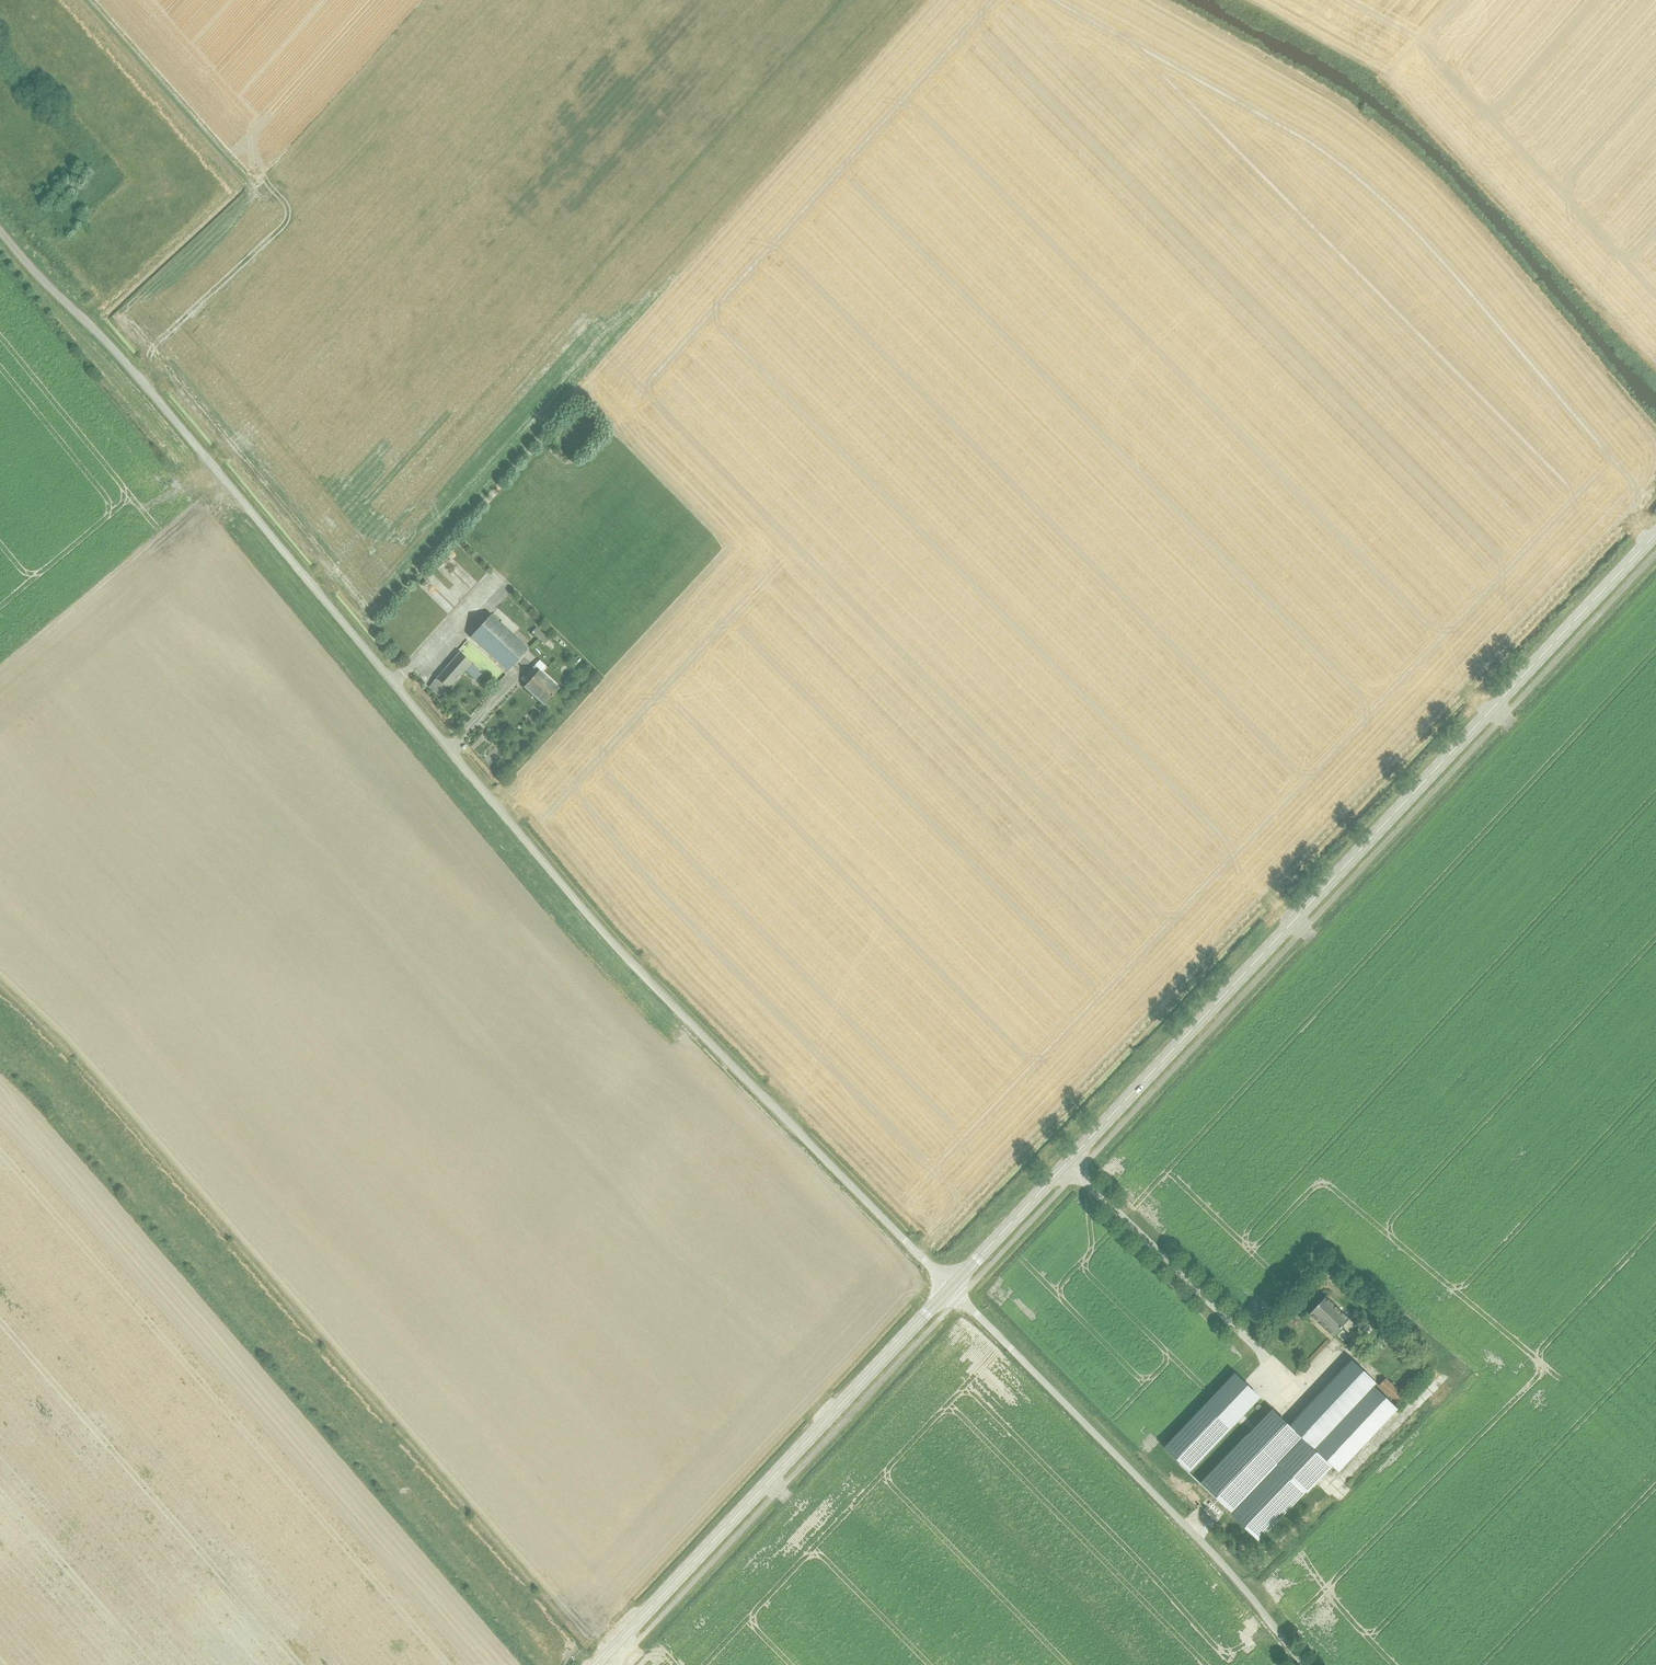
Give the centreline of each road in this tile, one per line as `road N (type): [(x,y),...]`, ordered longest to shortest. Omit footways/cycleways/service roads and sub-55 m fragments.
road 1 (unclassified): [(905,1241),(639,970),(123,359),(0,230)]
road 2 (secondary): [(950,1287),(1655,534)]
road 3 (unclassified): [(950,1287),(1193,1532),(1302,1664)]
road 4 (secondary): [(601,1664),(950,1287)]

